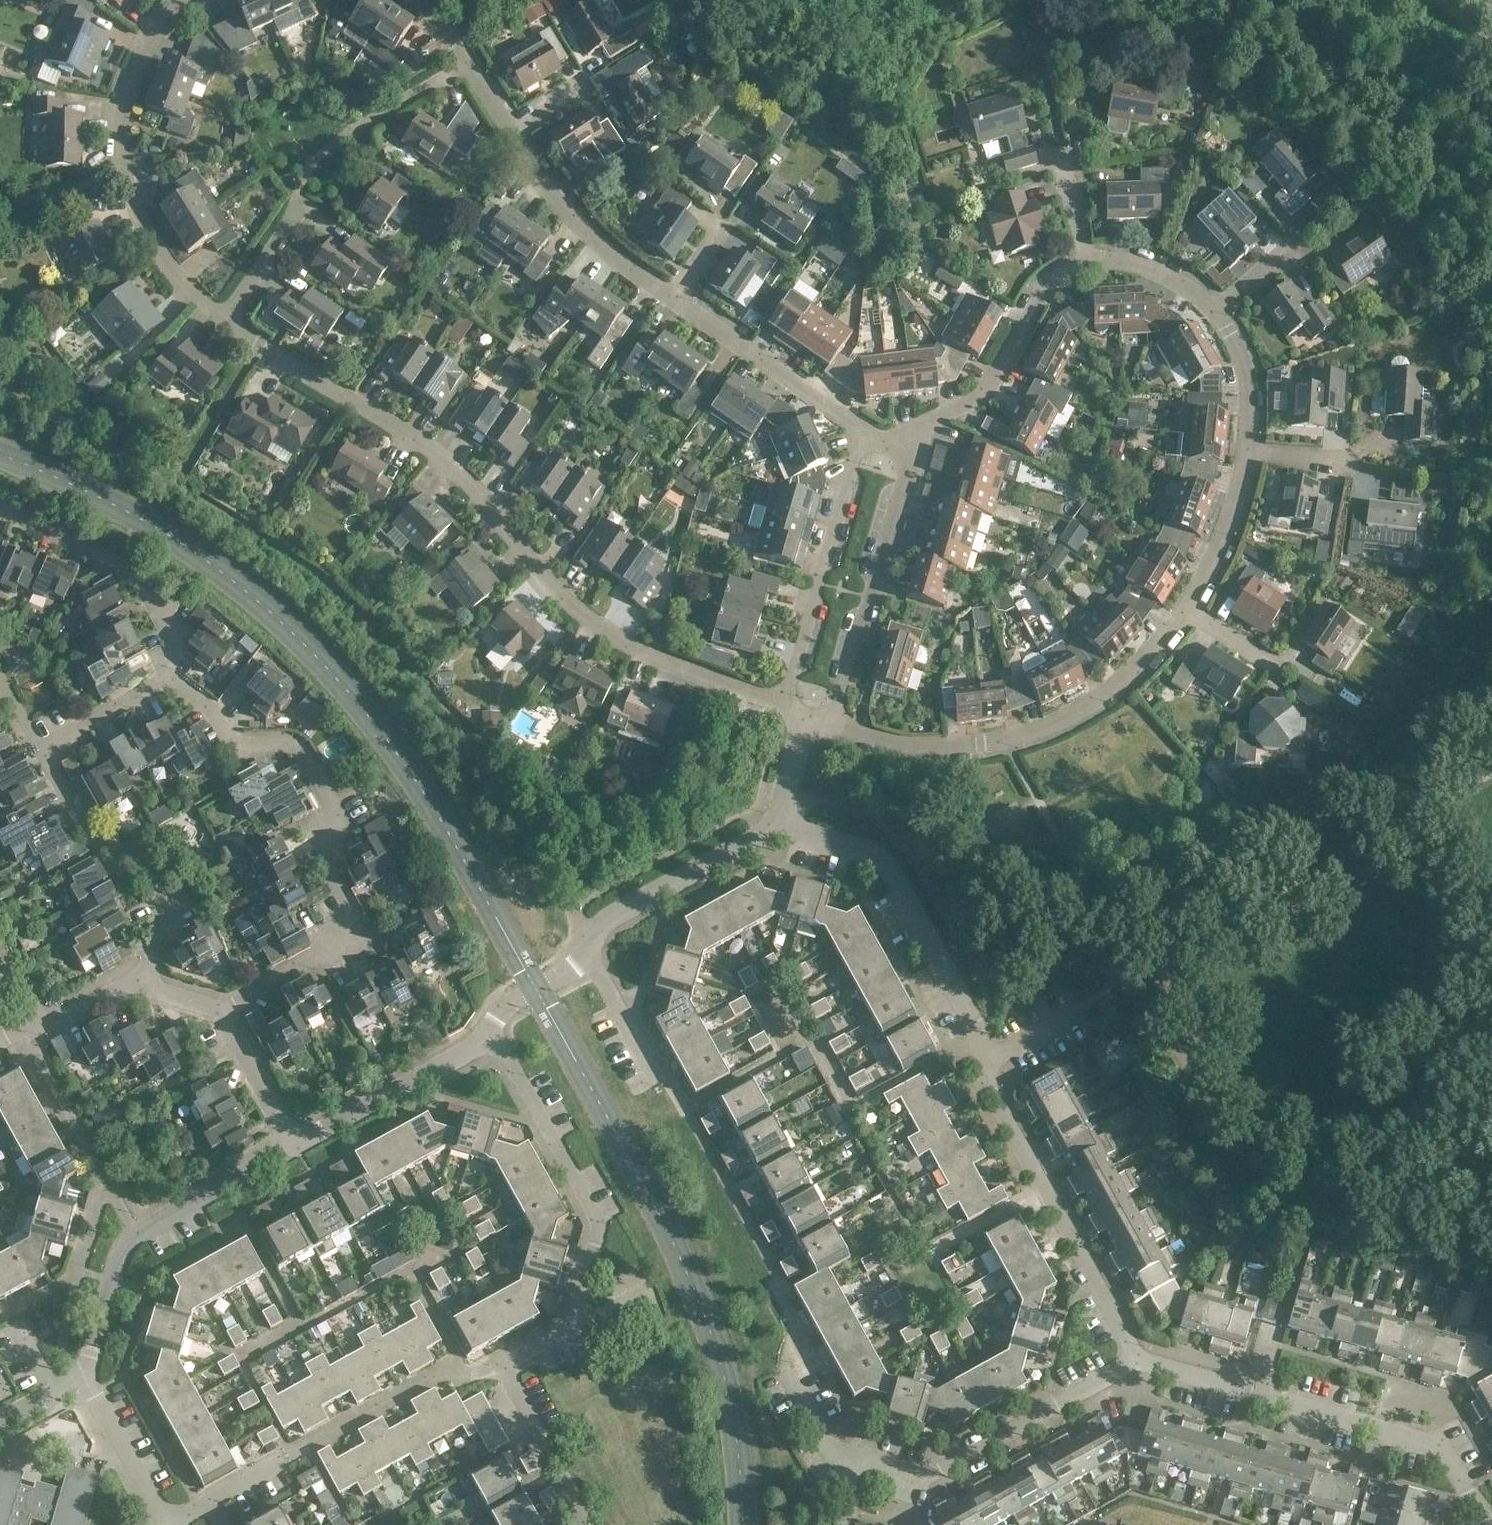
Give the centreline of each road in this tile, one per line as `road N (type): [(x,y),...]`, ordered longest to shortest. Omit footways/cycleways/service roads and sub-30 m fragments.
road 1 (residential): [(902,448),(979,403),(1044,285),(1080,265),(1119,261),(1169,272),(1221,318),(1251,376),(1247,458),(1225,539),(1145,668),(1066,716),(1005,738),(912,744),(832,721)]
road 2 (residential): [(782,704),(656,660),(586,619),(441,457),(219,319),(166,263),(130,179),(128,103),(160,29),(197,0)]
road 3 (residential): [(766,841),(817,843),(864,857),(895,879),(974,1028),(990,1095),(1137,1368)]
road 4 (residential): [(427,0),(570,222),(861,432)]
road 5 (residential): [(502,1367),(448,1367),(177,1517),(155,1505),(84,1378)]
road 6 (residential): [(223,1005),(359,935),(331,865),(330,799),(293,741),(247,756),(207,706),(169,678)]
road 7 (residential): [(487,1030),(597,1218),(565,1334),(502,1367)]
road 8 (residential): [(1137,1368),(1431,1449),(1485,1524)]
road 9 (residential): [(487,1030),(501,1010),(574,966),(617,914),(766,841)]
road 10 (residential): [(84,1378),(122,1249),(156,1221),(294,1146)]
road 11 (residential): [(1137,1368),(948,1469),(917,1478),(867,1464)]
road 12 (residential): [(42,746),(91,841),(142,849),(162,897),(137,973)]
road 13 (residential): [(832,721),(905,460),(902,448)]
road 14 (residential): [(782,704),(861,432)]
road 15 (residential): [(169,678),(171,630),(136,579),(68,538),(0,512)]
road 16 (residential): [(294,1146),(465,1052),(487,1030)]
road 17 (residential): [(589,1524),(502,1367)]
road 18 (residential): [(223,1005),(294,1146)]
road 19 (residential): [(0,1036),(137,973)]
road 20 (residential): [(42,746),(169,678)]
road 21 (residential): [(766,841),(805,721)]

